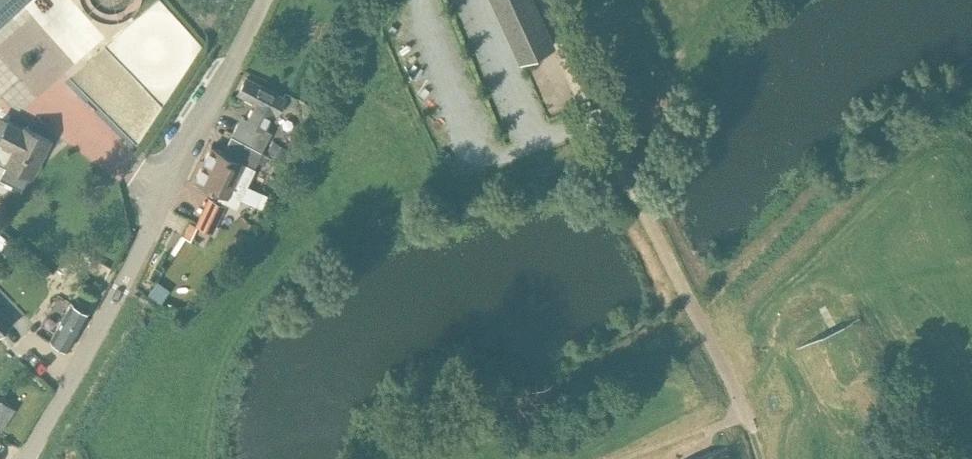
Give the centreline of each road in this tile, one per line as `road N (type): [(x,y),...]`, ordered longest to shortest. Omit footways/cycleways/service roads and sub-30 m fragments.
road 1 (unclassified): [(28,458),(266,0)]

